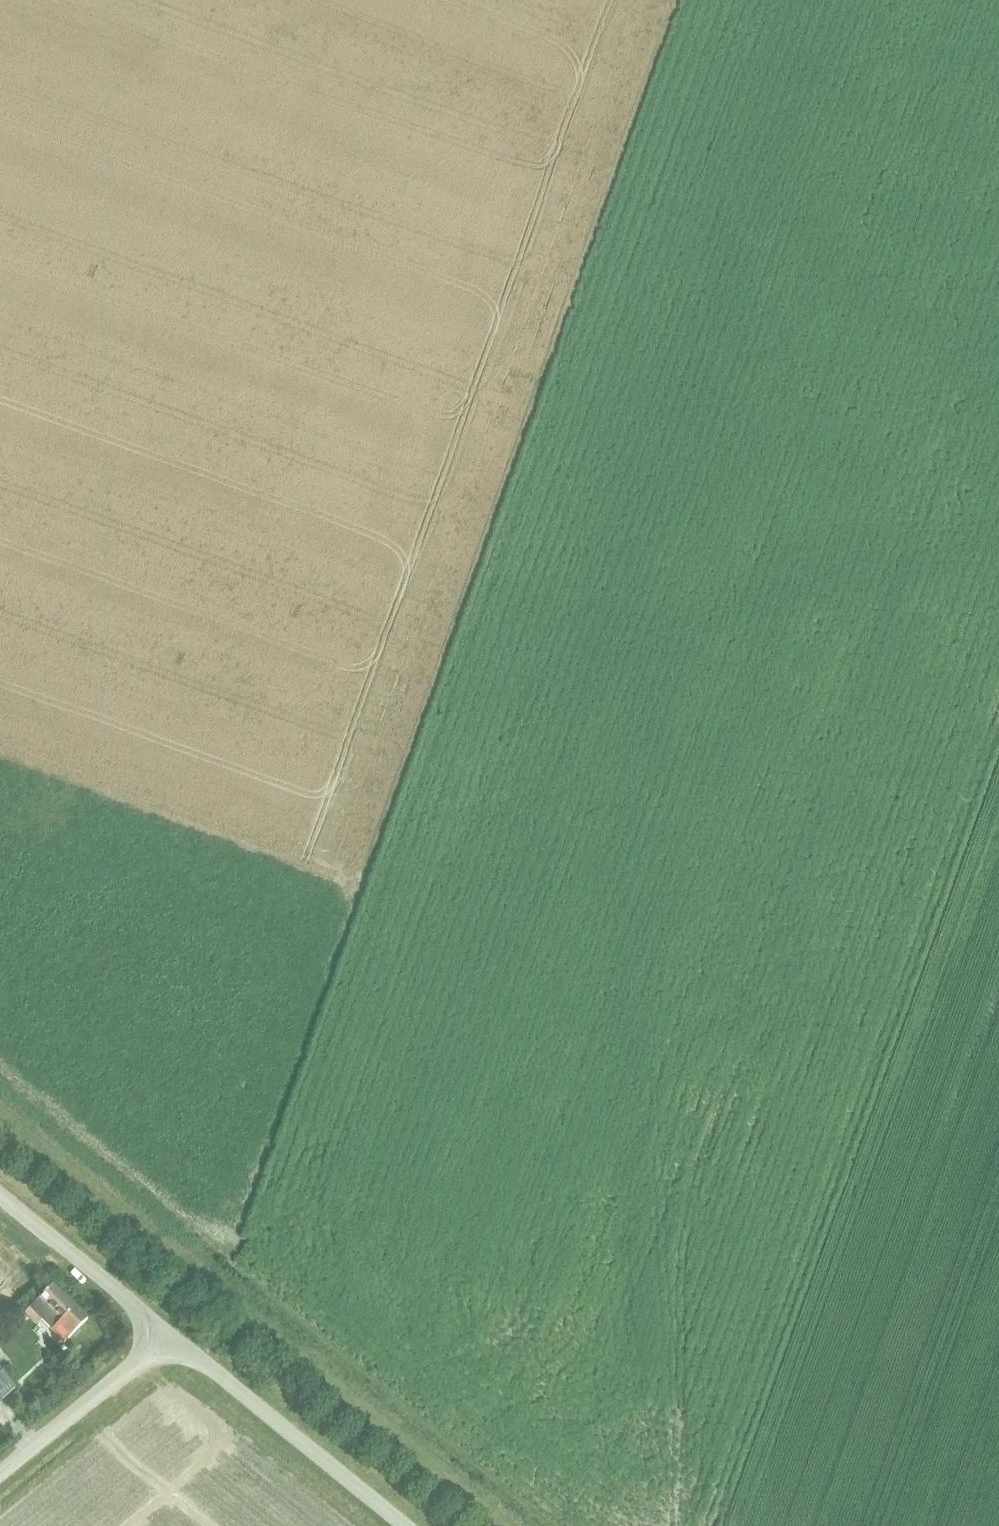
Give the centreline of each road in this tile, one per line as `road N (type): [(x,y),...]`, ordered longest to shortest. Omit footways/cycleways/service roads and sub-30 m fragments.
road 1 (unclassified): [(404,1525),(168,1334)]
road 2 (unclassified): [(0,1474),(168,1334)]
road 3 (unclassified): [(168,1334),(0,1197)]

